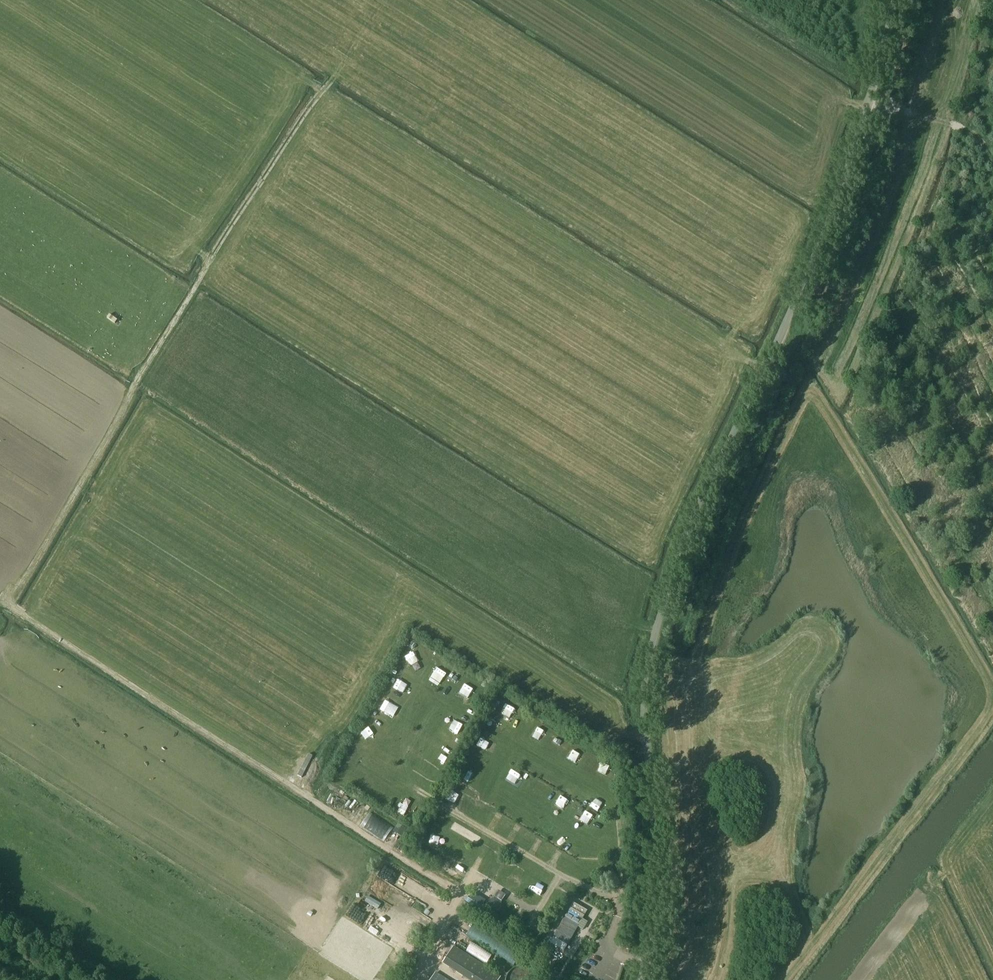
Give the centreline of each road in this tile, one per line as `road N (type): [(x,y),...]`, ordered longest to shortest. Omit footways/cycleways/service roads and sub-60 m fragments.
road 1 (unclassified): [(640,979),(656,919),(641,726),(647,668),(681,540),(806,268),(870,96),(895,0)]
road 2 (track): [(6,604),(460,893),(424,957)]
road 3 (track): [(0,601),(6,604),(30,572),(125,409),(210,259),(200,251)]
road 4 (track): [(210,259),(330,82)]
road 5 (track): [(973,0),(941,108),(865,110)]

